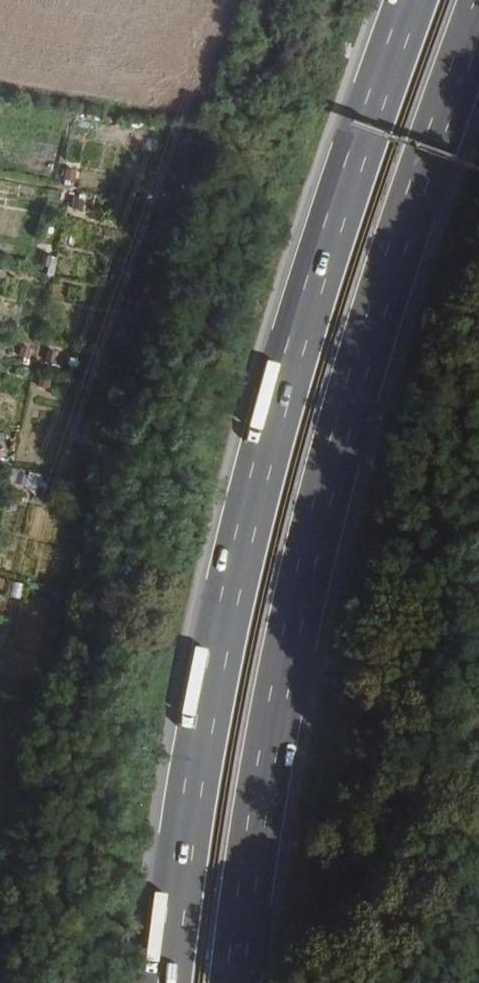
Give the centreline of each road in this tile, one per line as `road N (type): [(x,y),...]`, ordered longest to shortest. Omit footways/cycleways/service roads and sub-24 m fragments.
road 1 (motorway): [(412,0),(282,389),(217,655),(170,982)]
road 2 (motorway): [(236,982),(282,674),(397,235),(478,5)]

